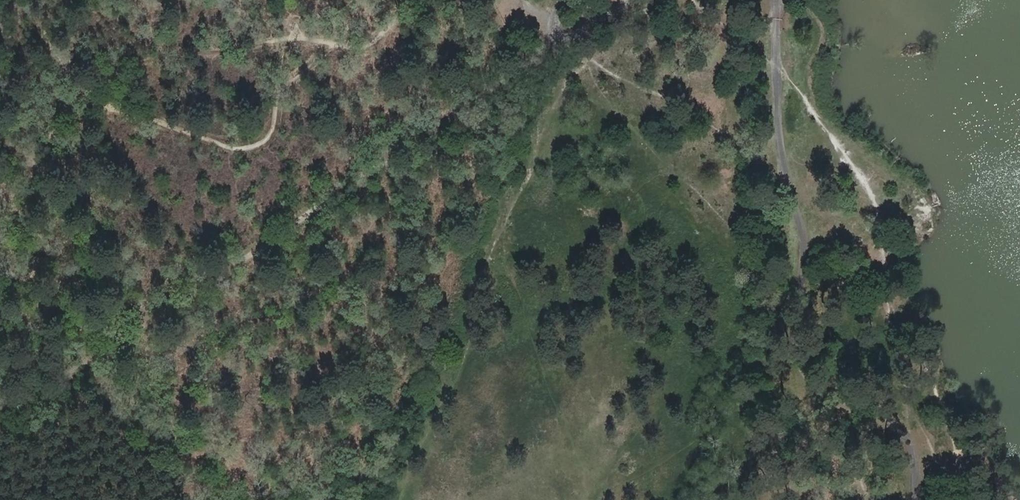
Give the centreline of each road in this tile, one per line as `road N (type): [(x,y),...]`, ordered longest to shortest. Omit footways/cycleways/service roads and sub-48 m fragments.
road 1 (track): [(0,425),(569,42)]
road 2 (track): [(778,9),(780,142),(803,250),(797,341),(813,373),(911,433),(916,499)]

